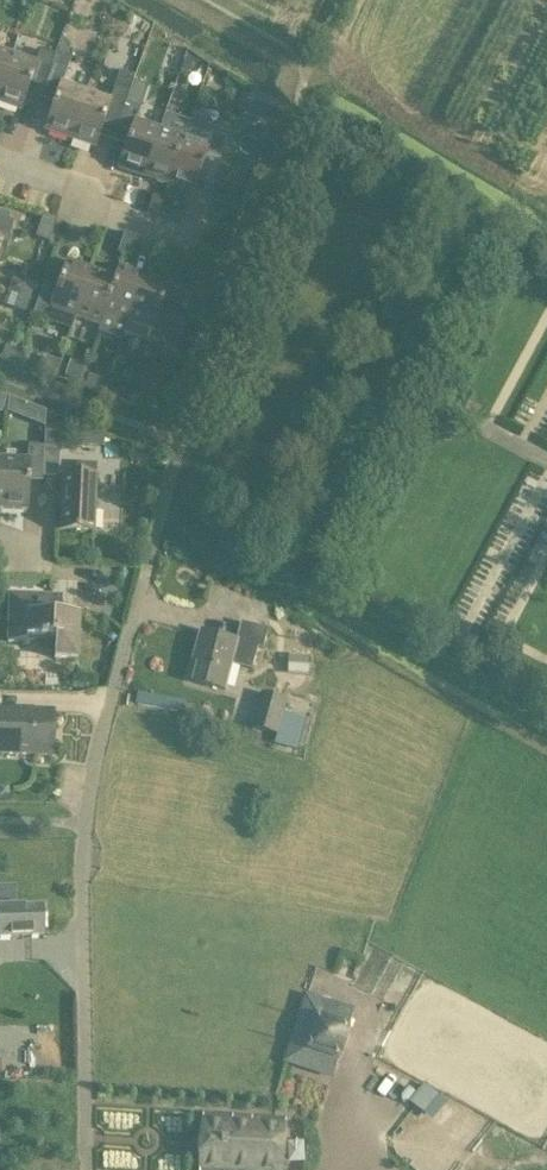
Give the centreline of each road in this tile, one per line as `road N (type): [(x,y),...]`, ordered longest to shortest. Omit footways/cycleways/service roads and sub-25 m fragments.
road 1 (residential): [(86,1169),(83,827),(180,440),(246,259)]
road 2 (residential): [(193,240),(0,158)]

